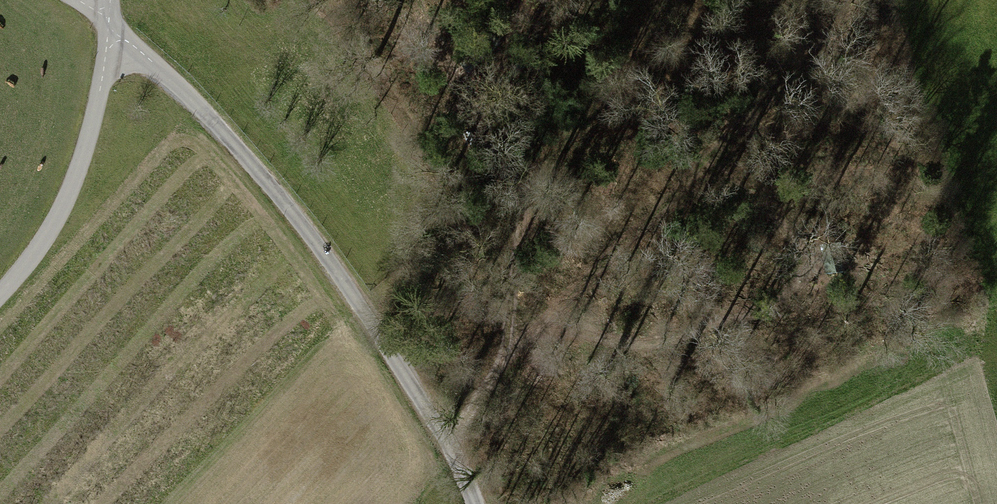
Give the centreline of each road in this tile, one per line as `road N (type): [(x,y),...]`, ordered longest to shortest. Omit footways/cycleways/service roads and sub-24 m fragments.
road 1 (track): [(475,503),(407,374),(277,194),(109,25)]
road 2 (track): [(509,360),(783,88),(893,9)]
road 3 (track): [(448,440),(509,360),(509,141),(481,75),(537,32)]
road 4 (track): [(0,293),(57,219),(84,152),(109,25)]

